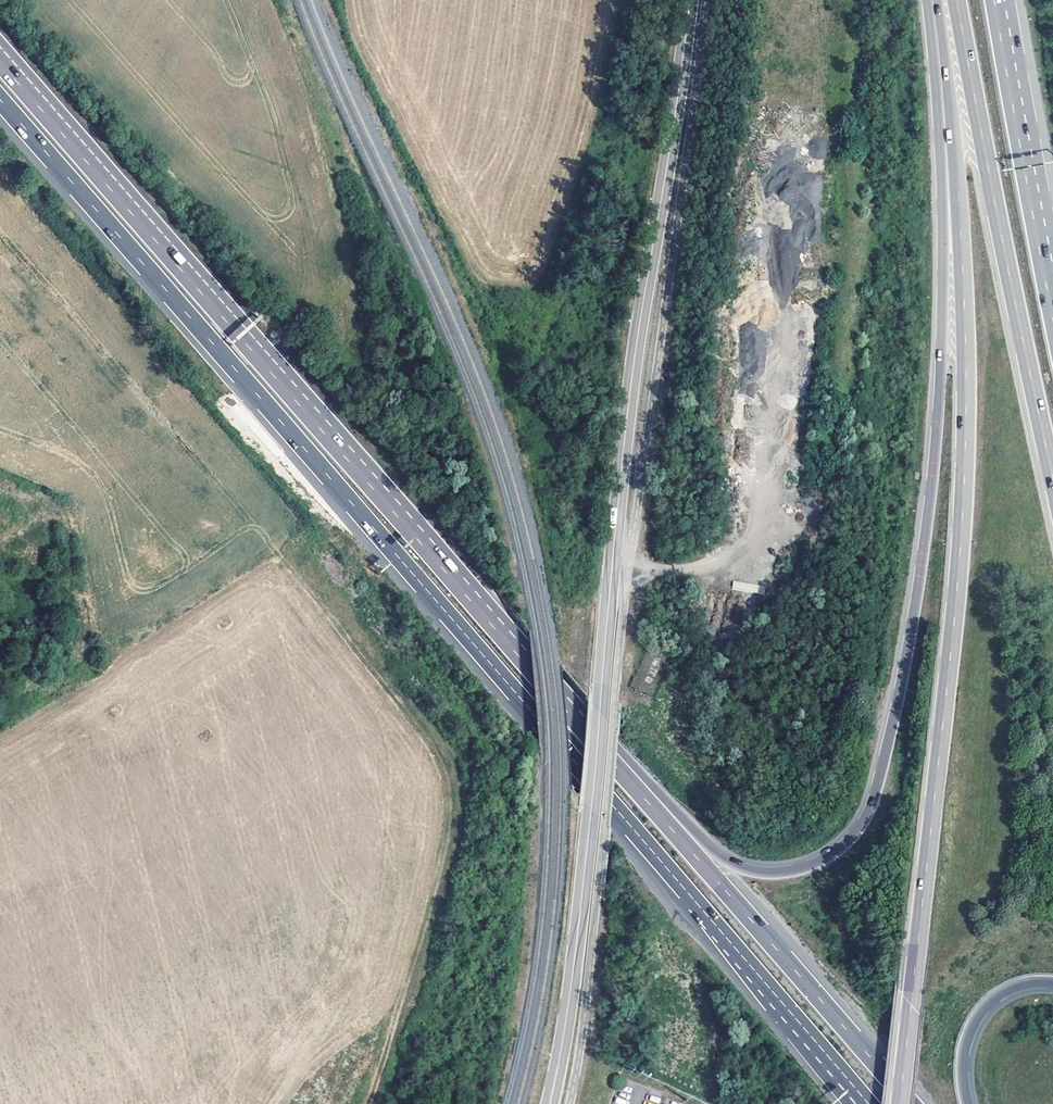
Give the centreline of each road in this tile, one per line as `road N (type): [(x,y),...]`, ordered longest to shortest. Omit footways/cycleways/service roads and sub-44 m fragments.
road 1 (motorway): [(0,101),(869,1103)]
road 2 (secondary): [(689,0),(635,355),(567,1014),(550,1103)]
road 3 (motorway): [(944,124),(935,432),(905,657),(878,785),(862,822),(836,852),(799,869),(760,873),(722,855),(655,785),(614,762)]
road 4 (motorway): [(944,124),(961,228),(960,559),(900,1103)]
road 5 (motorway): [(614,762),(0,58)]
road 6 (motorway): [(956,0),(1052,475)]
road 7 (track): [(811,164),(769,478),(727,551),(694,569),(658,569)]
road 8 (motorway): [(910,1103),(614,762)]
road 9 (motorway): [(1042,264),(994,0)]
road 10 (motorway): [(965,1103),(964,1043),(979,1016),(1006,993),(1052,986)]
road 11 (motorway): [(930,0),(944,124)]

